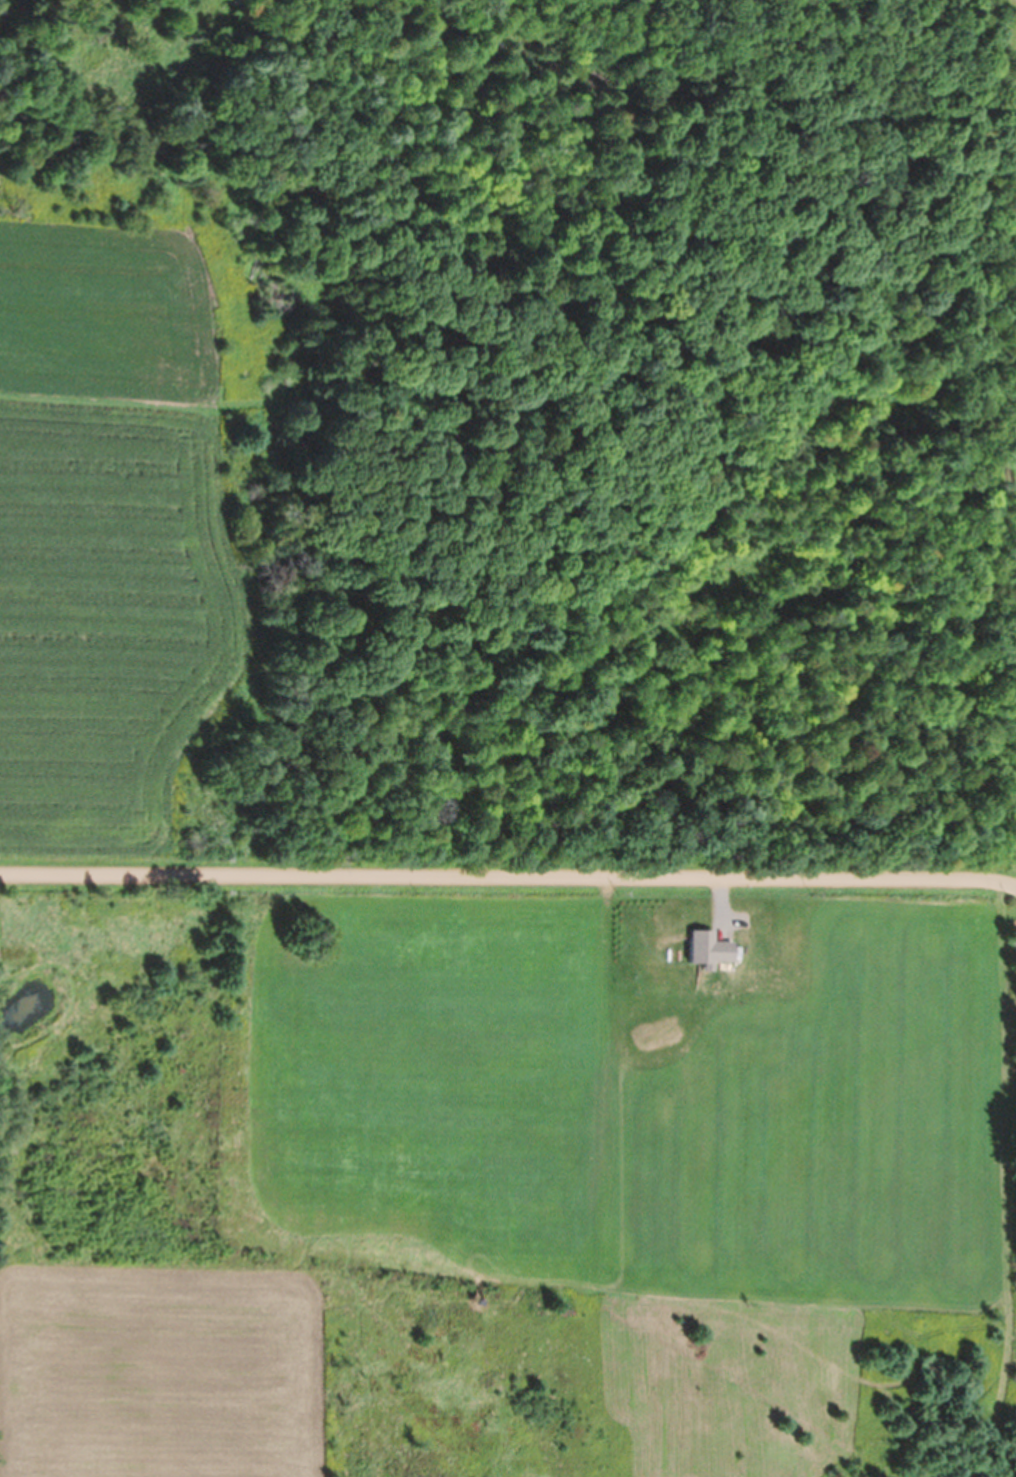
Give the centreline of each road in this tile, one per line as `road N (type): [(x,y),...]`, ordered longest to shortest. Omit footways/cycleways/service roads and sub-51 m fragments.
road 1 (residential): [(1015,884),(998,877),(0,870)]

